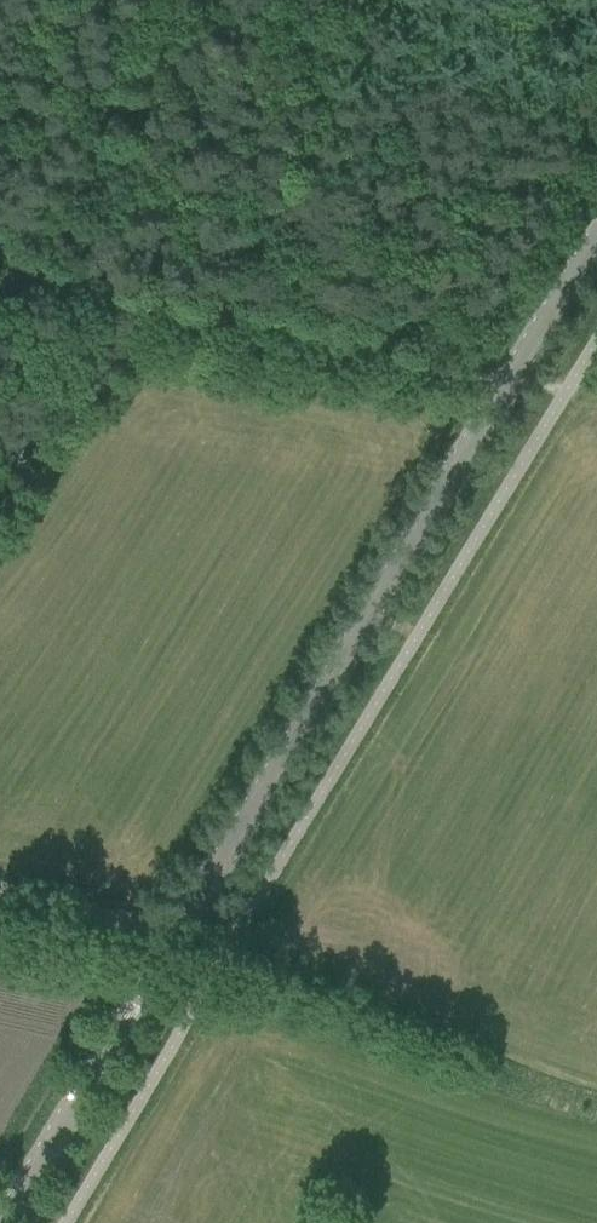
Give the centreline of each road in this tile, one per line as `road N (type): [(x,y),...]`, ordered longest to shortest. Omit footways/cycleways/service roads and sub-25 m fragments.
road 1 (tertiary): [(4,1222),(517,375),(596,257)]
road 2 (track): [(0,265),(571,388)]
road 3 (track): [(0,889),(181,934)]

